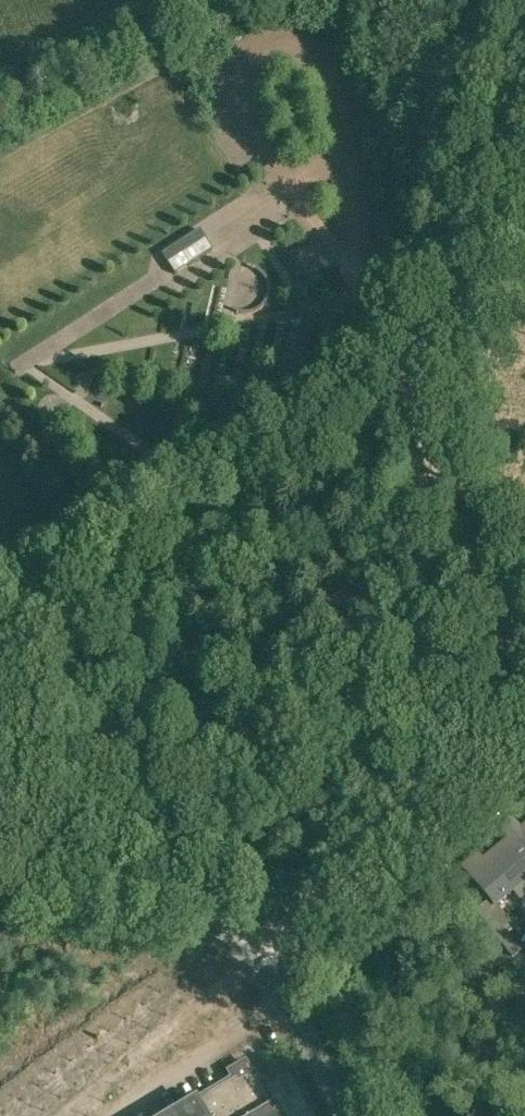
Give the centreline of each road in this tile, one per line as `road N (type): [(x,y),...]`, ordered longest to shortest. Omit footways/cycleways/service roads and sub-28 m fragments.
road 1 (unclassified): [(347,1115),(276,987),(245,955),(166,917),(0,868)]
road 2 (track): [(344,262),(347,153),(334,81),(309,47),(272,43),(240,75),(237,101),(292,187)]
road 3 (track): [(524,654),(438,494),(400,367),(344,262)]
road 4 (track): [(524,725),(245,955)]
road 5 (track): [(61,1115),(203,1000),(257,966)]

